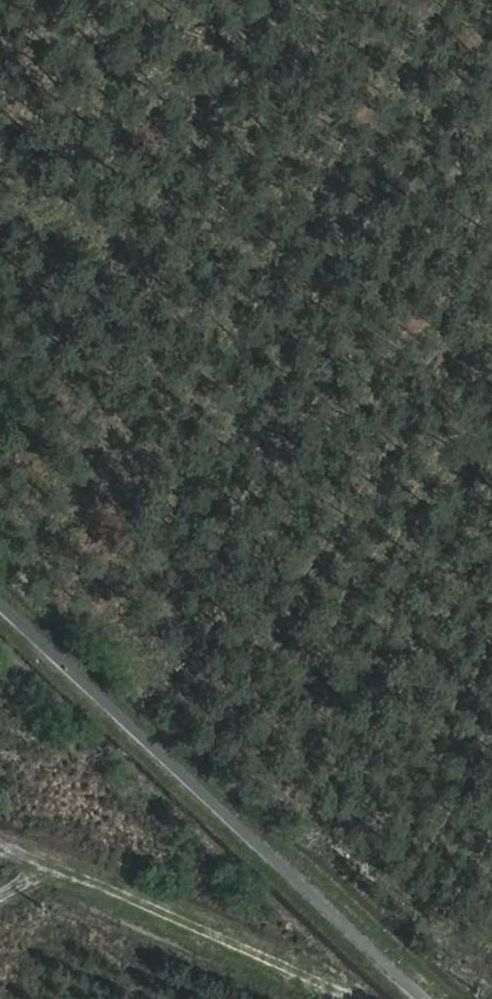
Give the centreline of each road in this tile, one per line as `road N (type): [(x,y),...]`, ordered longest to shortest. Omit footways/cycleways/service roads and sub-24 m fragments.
road 1 (track): [(344,998),(0,846)]

